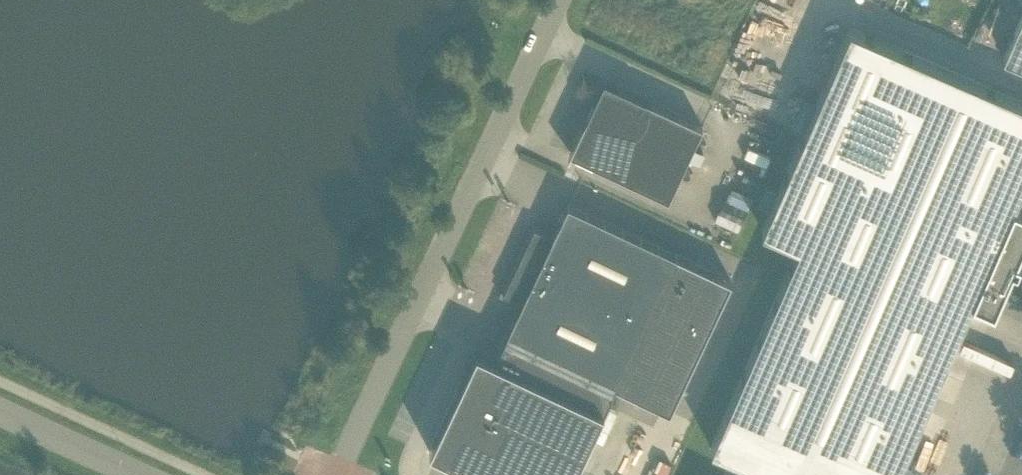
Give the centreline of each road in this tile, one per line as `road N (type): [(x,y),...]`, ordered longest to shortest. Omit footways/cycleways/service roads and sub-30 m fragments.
road 1 (unclassified): [(560,0),(337,474)]
road 2 (unclassified): [(0,411),(139,474)]

